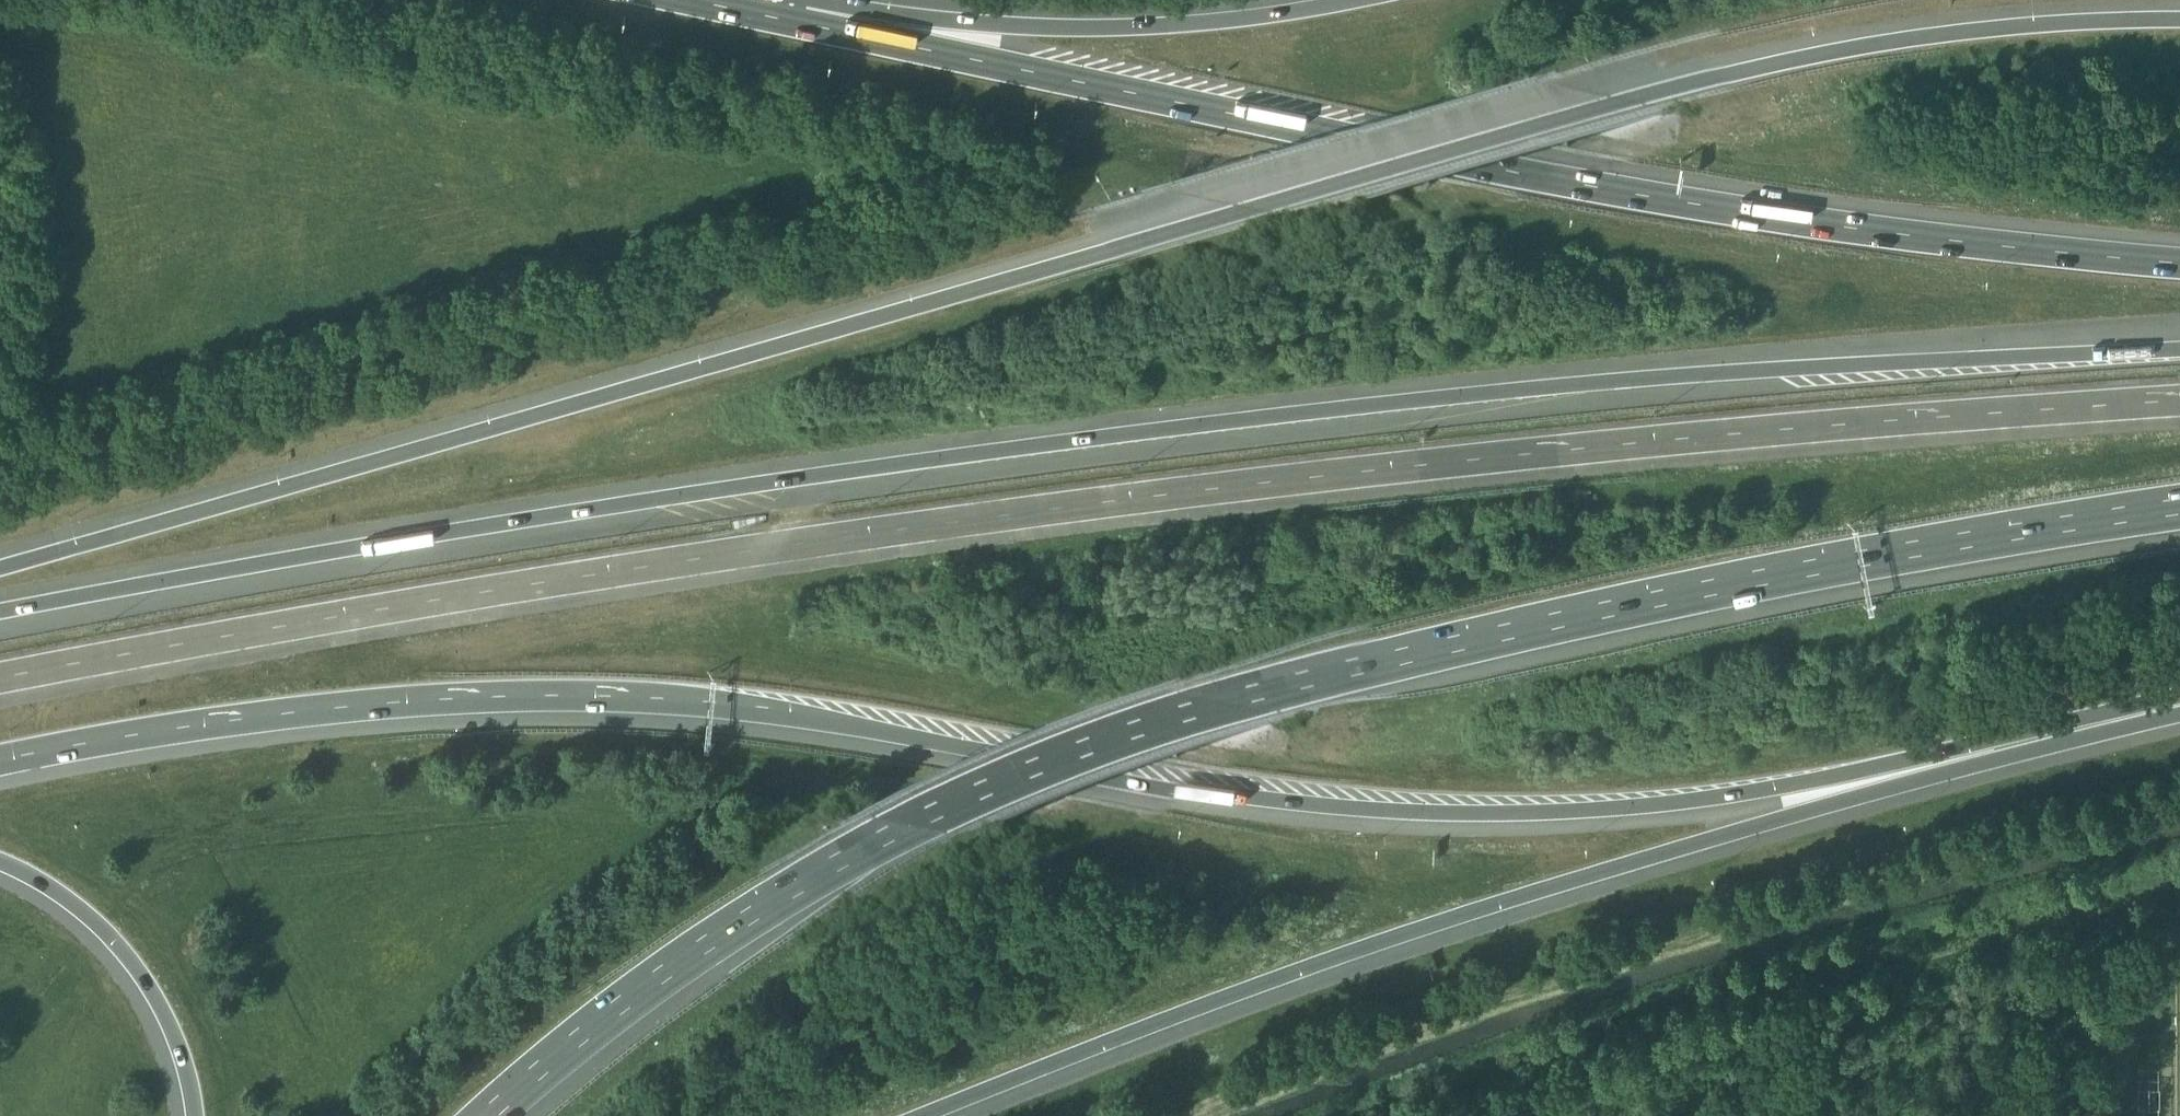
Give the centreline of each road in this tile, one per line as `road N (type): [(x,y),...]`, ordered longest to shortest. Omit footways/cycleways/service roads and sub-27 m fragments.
road 1 (motorway): [(2179,22),(2023,27),(1778,61),(1674,85),(0,569)]
road 2 (motorway): [(2179,353),(1701,373),(1006,450),(386,543),(0,615)]
road 3 (motorway): [(0,766),(326,713),(579,695),(779,714),(1280,803),(1495,816),(1716,800),(2164,699)]
road 4 (motorway): [(488,1115),(651,982),(788,891),(1069,753),(1221,702),(1617,605),(2179,504)]
road 5 (motorway): [(2179,263),(1738,212),(805,24)]
road 6 (motorway): [(926,1115),(1609,873),(2164,699)]
road 7 (motorway): [(1312,0),(1080,23),(805,24)]
road 8 (motorway): [(0,863),(75,902),(119,939),(157,992),(191,1066),(197,1115)]

